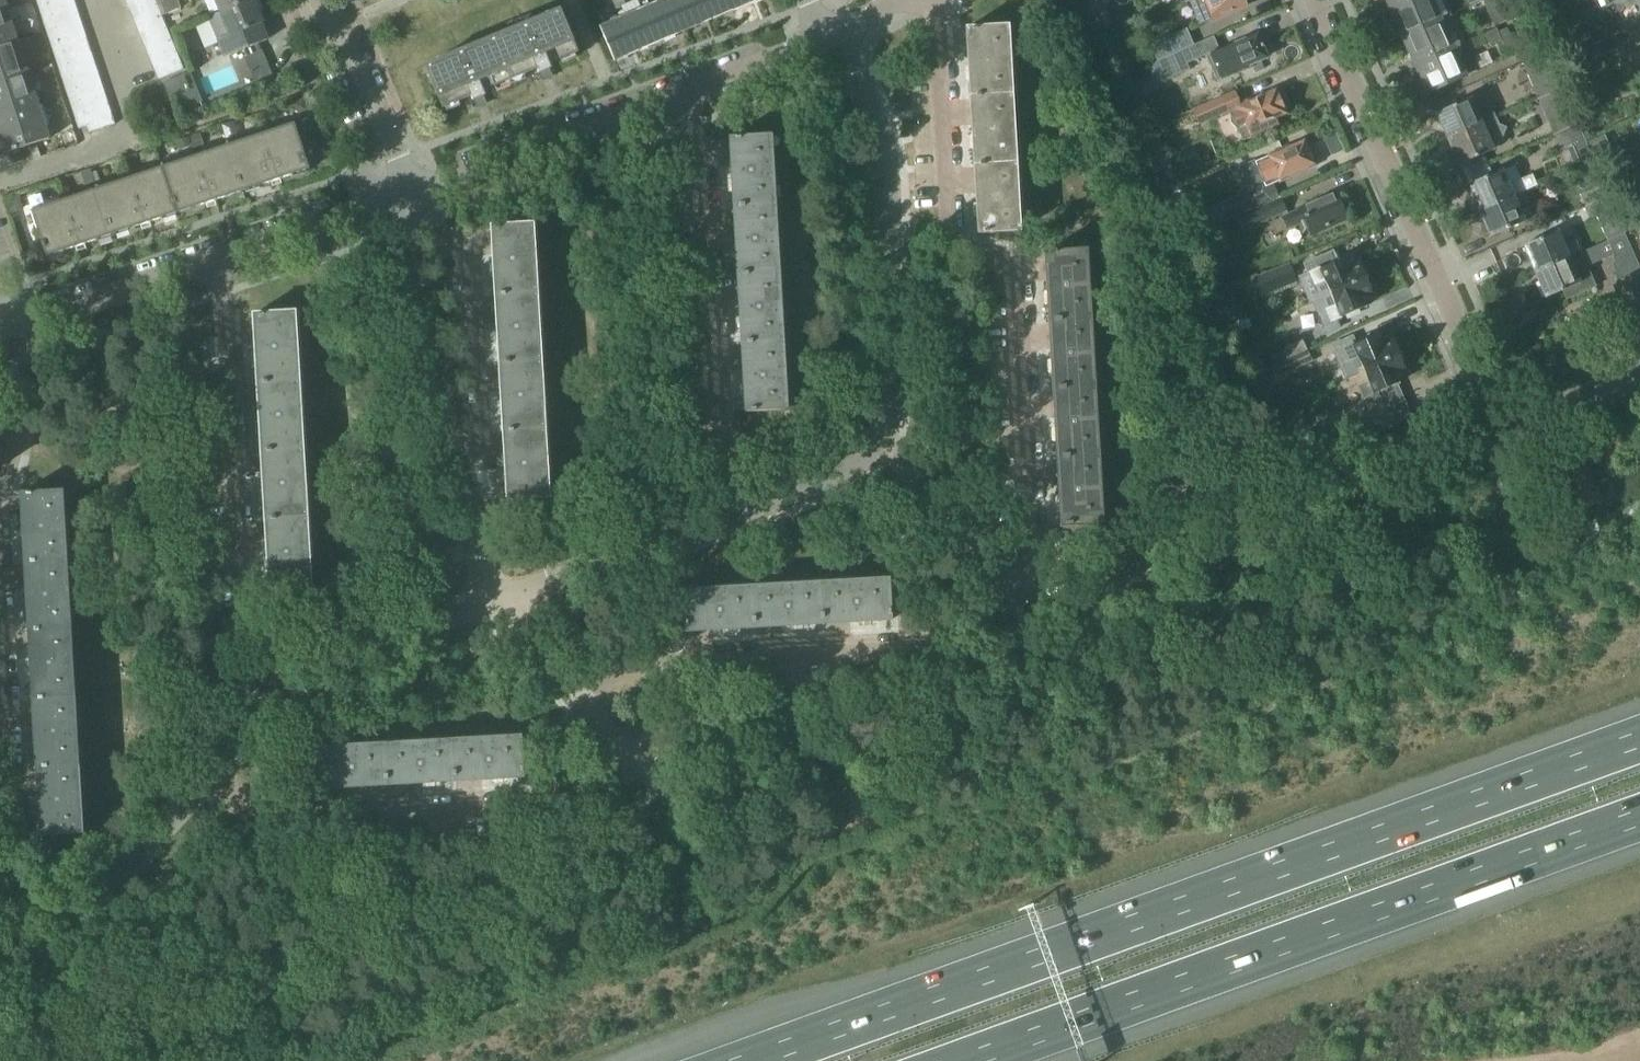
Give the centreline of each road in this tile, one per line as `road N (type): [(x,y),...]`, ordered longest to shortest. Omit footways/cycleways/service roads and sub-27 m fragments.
road 1 (motorway): [(1639,744),(760,1060)]
road 2 (residential): [(491,600),(768,496),(853,457),(884,420),(886,195),(879,142),(829,36)]
road 3 (motorway): [(960,1060),(1639,815)]
road 4 (residential): [(47,947),(272,697),(491,600)]
road 5 (residential): [(410,191),(829,36)]
road 6 (residential): [(6,329),(410,191)]
road 7 (residential): [(491,600),(466,525),(401,233),(410,191)]
road 8 (residential): [(1479,374),(1313,0)]
road 9 (residential): [(410,191),(356,56),(316,0)]
road 10 (residential): [(621,760),(491,600)]
road 11 (residential): [(1639,375),(1505,433)]
road 12 (residential): [(0,704),(0,845)]

